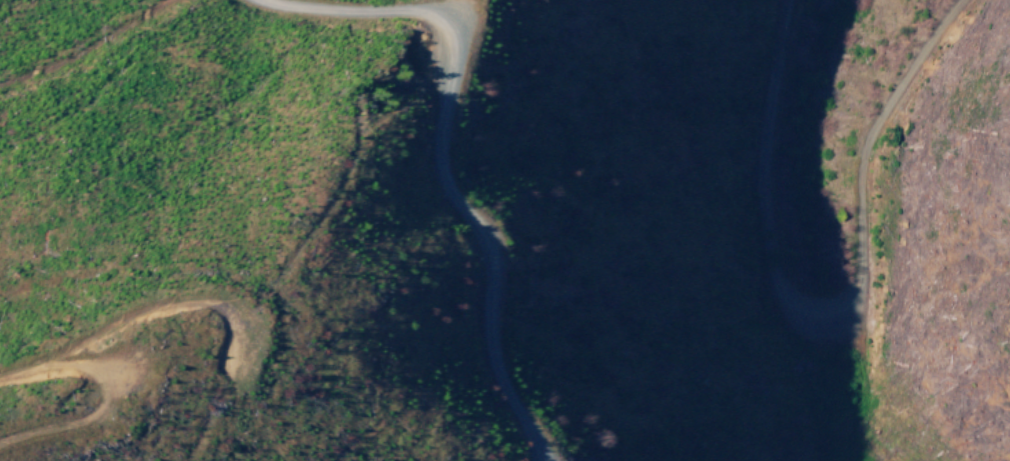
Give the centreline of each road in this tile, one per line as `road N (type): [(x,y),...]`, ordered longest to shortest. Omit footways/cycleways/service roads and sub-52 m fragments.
road 1 (track): [(959,0),(865,141),(854,174),(858,290),(846,306),(818,313),(780,294),(759,200),(759,148),(785,0)]
road 2 (track): [(533,460),(493,359),(483,242),(443,157),(450,45),(443,25),(417,13),(298,13),(251,0)]
road 3 (track): [(0,75),(154,0)]

